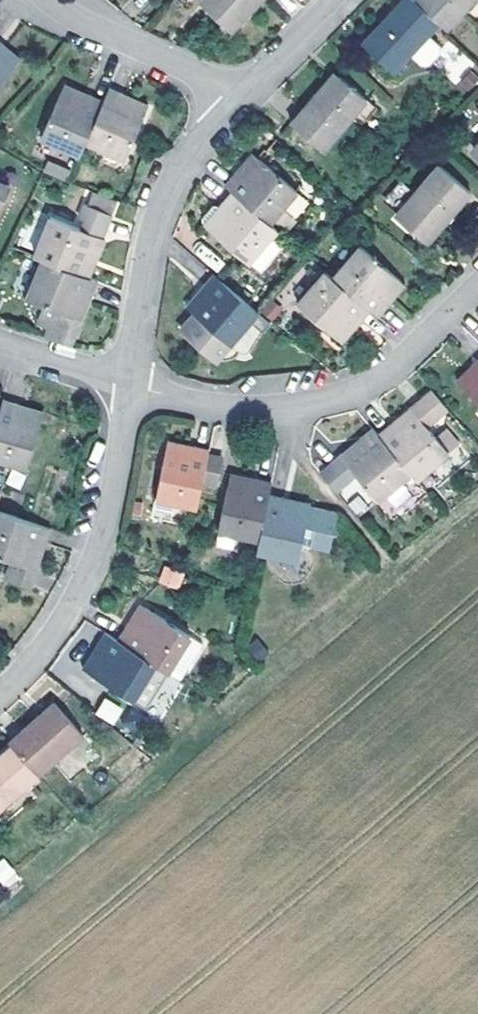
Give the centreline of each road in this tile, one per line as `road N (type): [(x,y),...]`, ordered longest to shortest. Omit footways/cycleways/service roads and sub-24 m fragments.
road 1 (residential): [(477,286),(393,368),(321,401),(233,407),(128,386)]
road 2 (residential): [(0,696),(59,632),(89,573),(109,512),(128,386)]
road 3 (residential): [(128,386),(157,211),(186,158),(233,104)]
road 4 (residential): [(233,104),(188,72),(45,0)]
road 5 (residential): [(233,104),(336,0)]
road 6 (residential): [(0,342),(128,386)]

